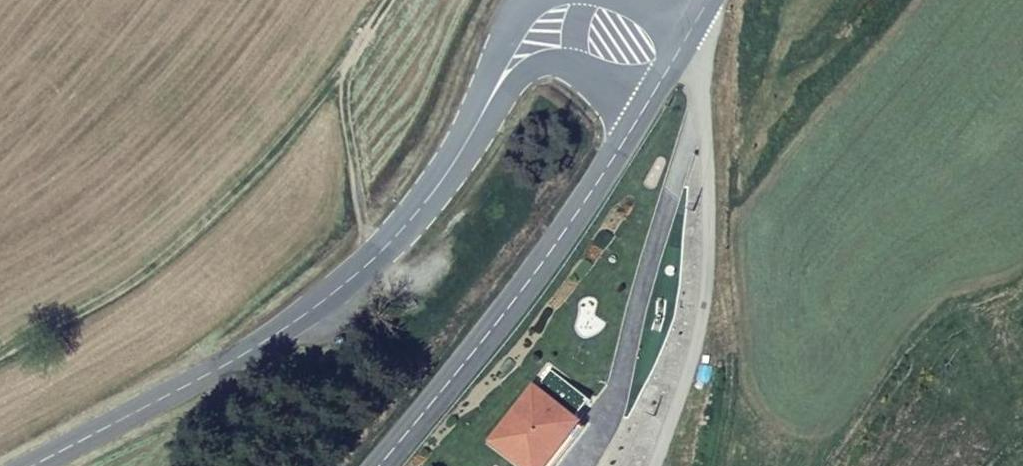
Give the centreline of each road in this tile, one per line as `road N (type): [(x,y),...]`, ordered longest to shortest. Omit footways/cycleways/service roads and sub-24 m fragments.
road 1 (secondary): [(677,57),(577,24),(541,30),(457,167),(344,297),(32,465)]
road 2 (secondary): [(373,465),(570,221),(677,57)]
road 3 (unclassified): [(677,57),(695,109),(682,301),(646,465)]

